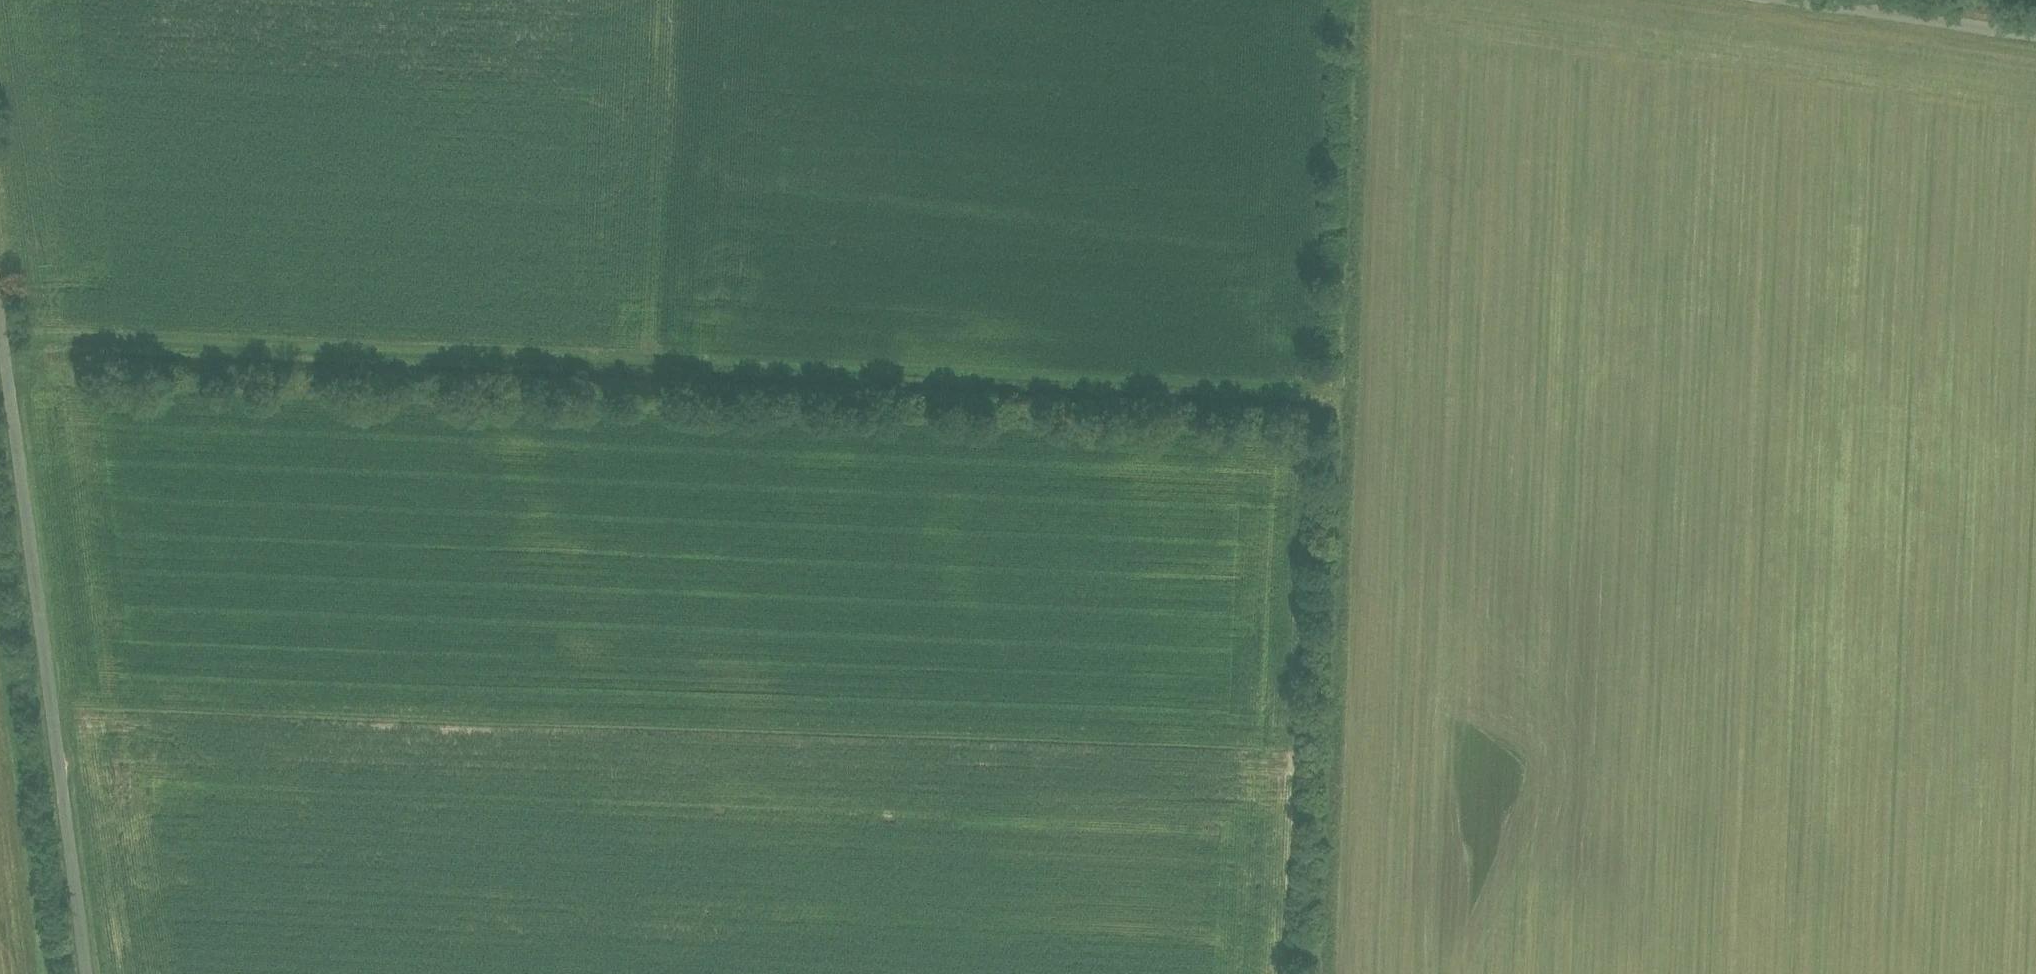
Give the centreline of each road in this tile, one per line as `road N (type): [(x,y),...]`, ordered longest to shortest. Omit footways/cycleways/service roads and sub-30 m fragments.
road 1 (residential): [(0,338),(84,973)]
road 2 (residential): [(1840,0),(2035,31)]

